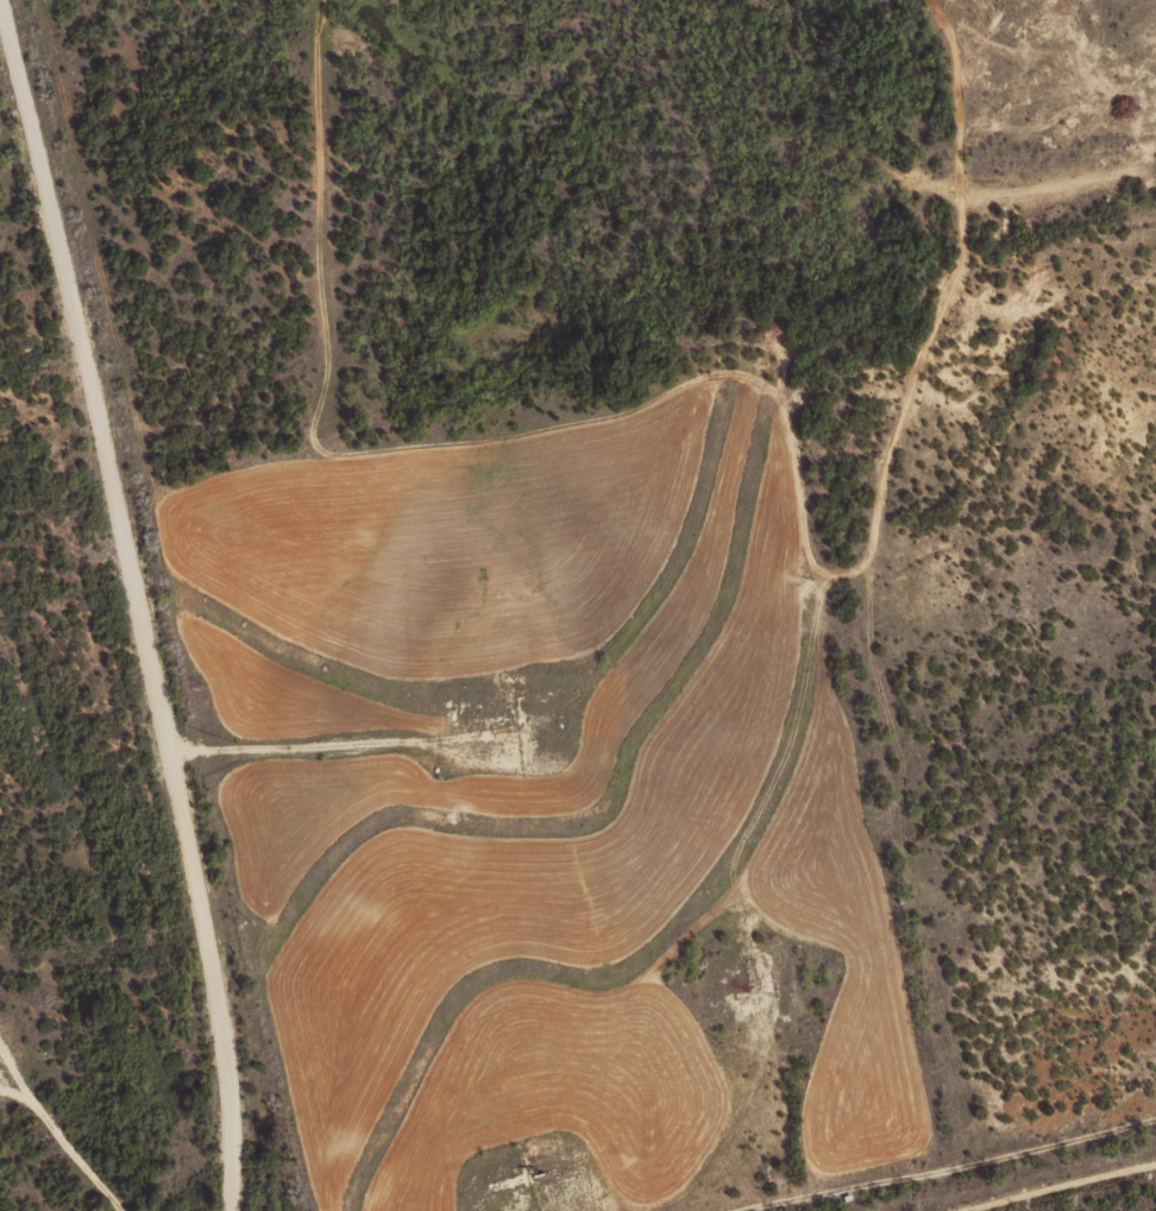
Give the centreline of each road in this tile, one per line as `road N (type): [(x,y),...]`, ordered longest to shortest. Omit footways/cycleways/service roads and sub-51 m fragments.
road 1 (track): [(949,1146),(872,888),(847,738),(866,485),(967,275),(951,37),(931,0)]
road 2 (track): [(1155,1103),(673,1210)]
road 3 (residential): [(145,1210),(0,992)]

